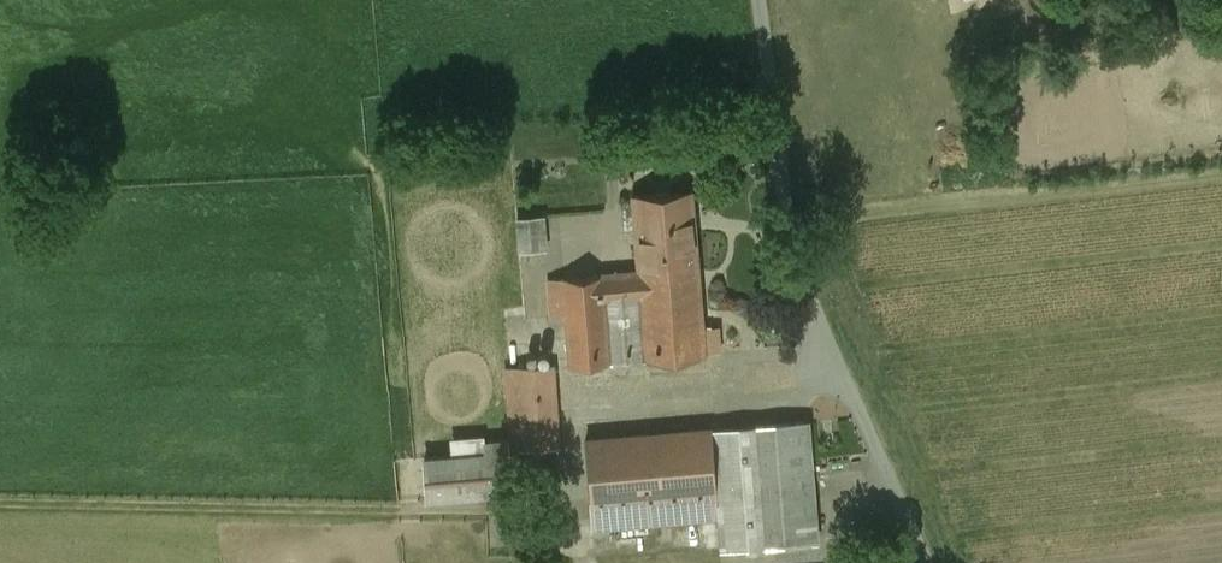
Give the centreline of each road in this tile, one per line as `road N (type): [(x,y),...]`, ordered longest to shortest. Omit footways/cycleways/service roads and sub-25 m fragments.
road 1 (unclassified): [(760,0),(799,275),(920,562)]

